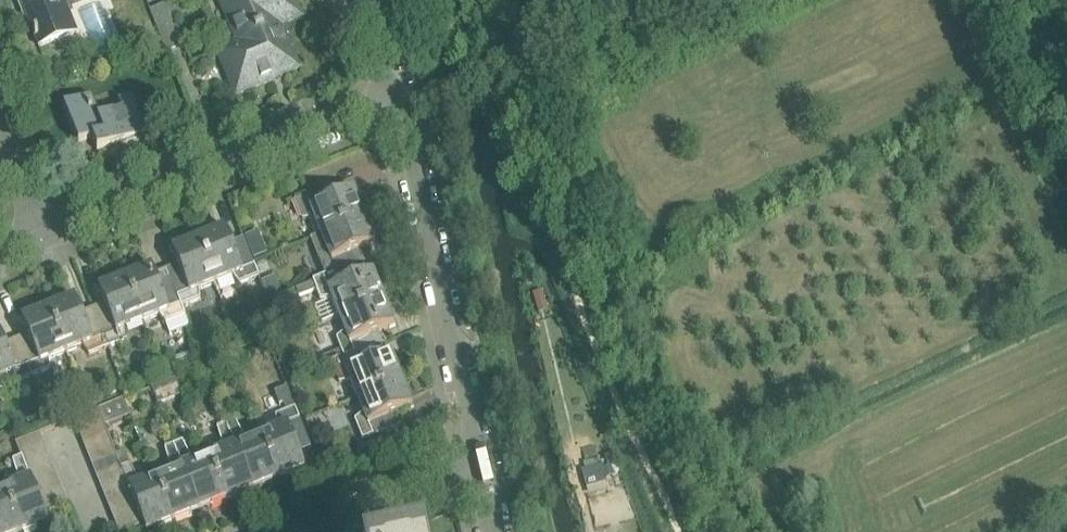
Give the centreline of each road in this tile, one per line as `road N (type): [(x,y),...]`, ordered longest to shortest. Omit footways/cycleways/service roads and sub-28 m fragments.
road 1 (residential): [(480,467),(394,96)]
road 2 (residential): [(43,232),(394,96)]
road 3 (residential): [(289,531),(480,467)]

